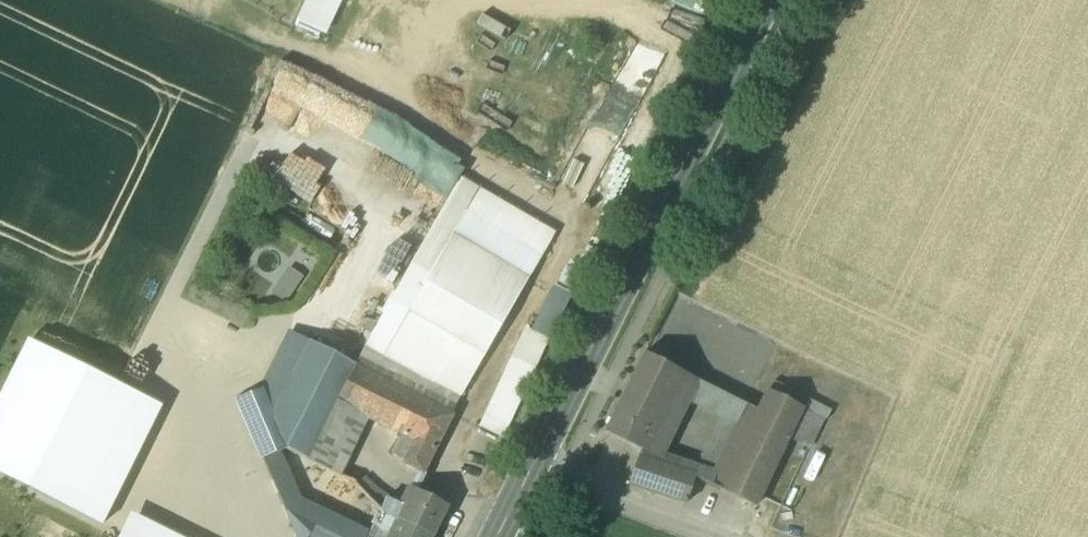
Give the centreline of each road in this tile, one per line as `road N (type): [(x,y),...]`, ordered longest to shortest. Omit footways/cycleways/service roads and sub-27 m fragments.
road 1 (primary): [(532,475),(769,0)]
road 2 (residential): [(703,536),(532,475)]

